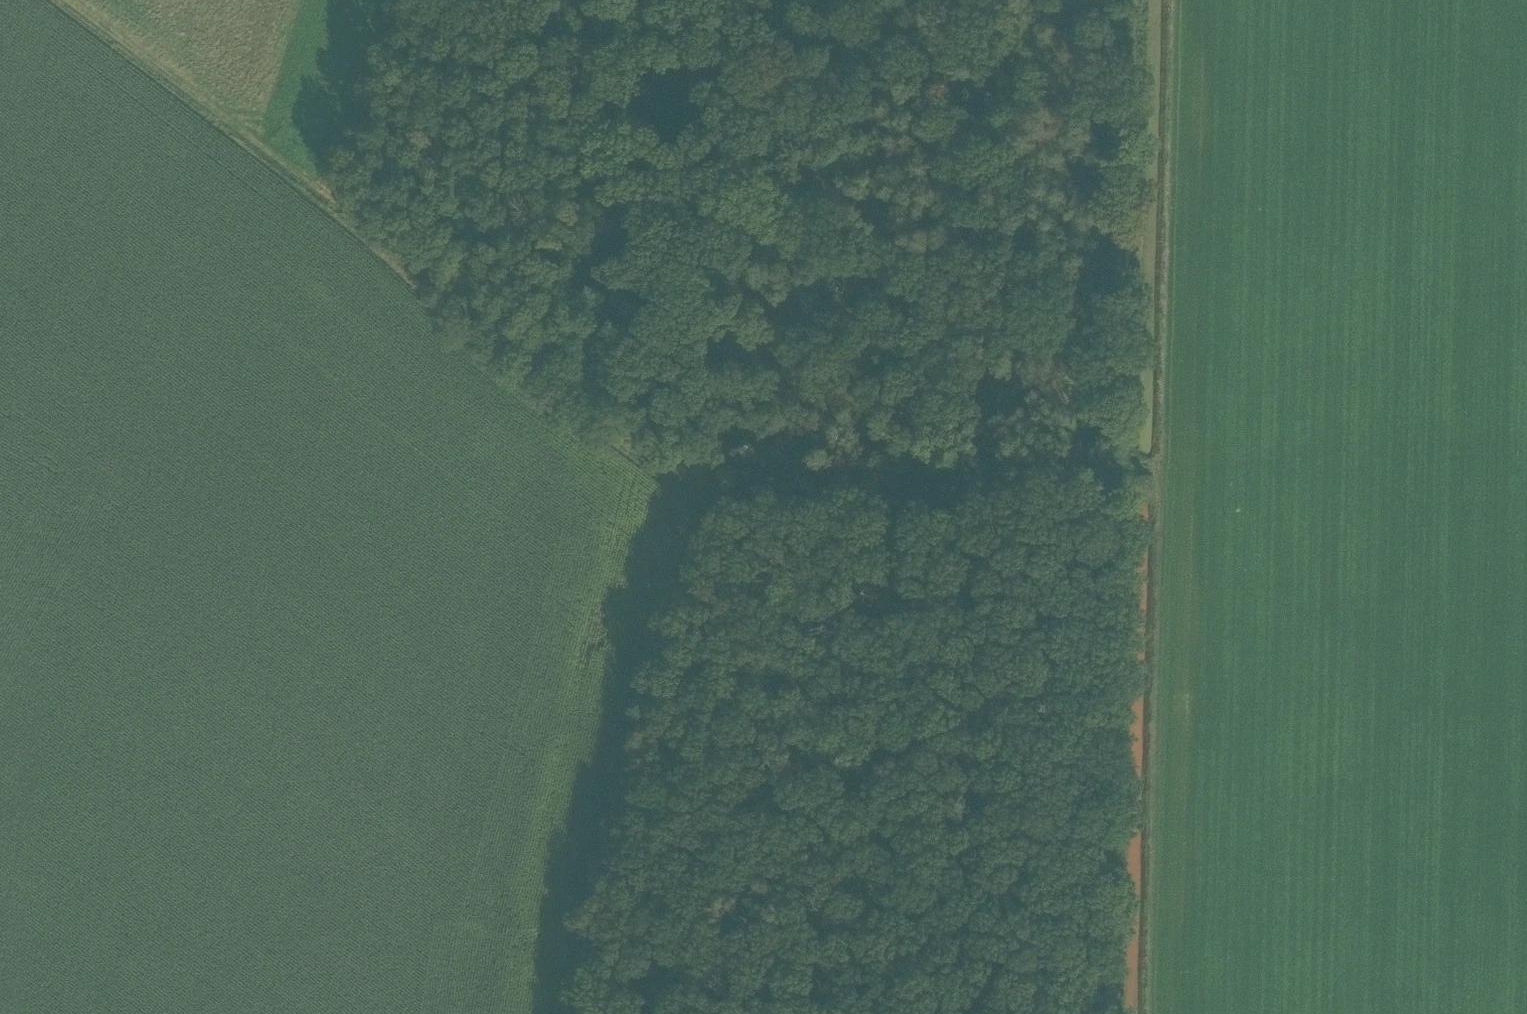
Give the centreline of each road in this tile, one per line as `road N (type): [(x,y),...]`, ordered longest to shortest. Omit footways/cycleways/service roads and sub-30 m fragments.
road 1 (track): [(1126,475),(712,464),(663,450),(64,0)]

